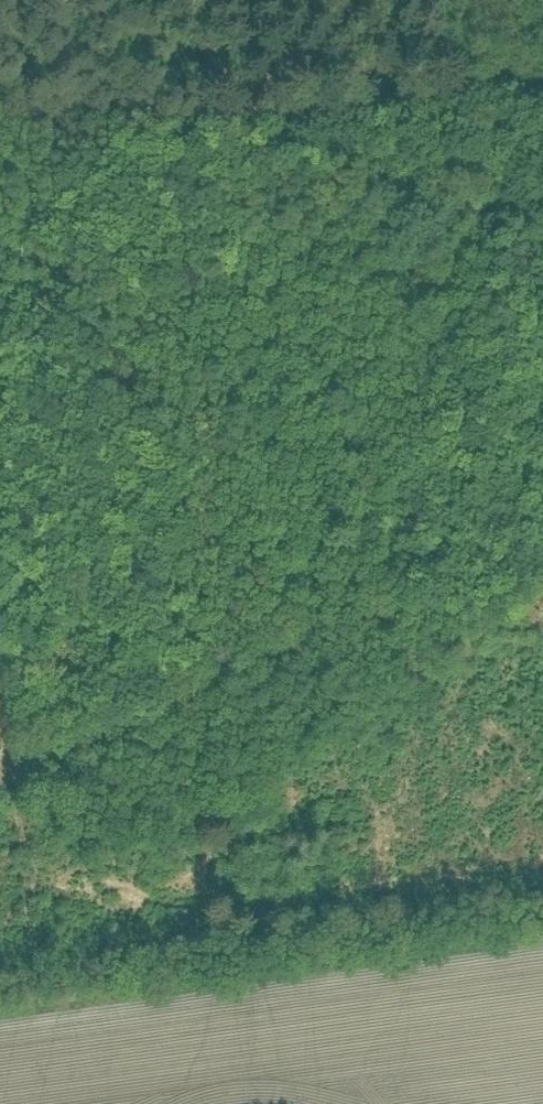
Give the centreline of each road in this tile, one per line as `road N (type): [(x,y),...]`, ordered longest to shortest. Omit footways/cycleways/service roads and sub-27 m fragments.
road 1 (track): [(0,103),(161,118),(350,116),(542,81)]
road 2 (track): [(482,624),(382,618),(342,627),(33,768)]
road 3 (track): [(33,768),(19,771),(0,655)]

